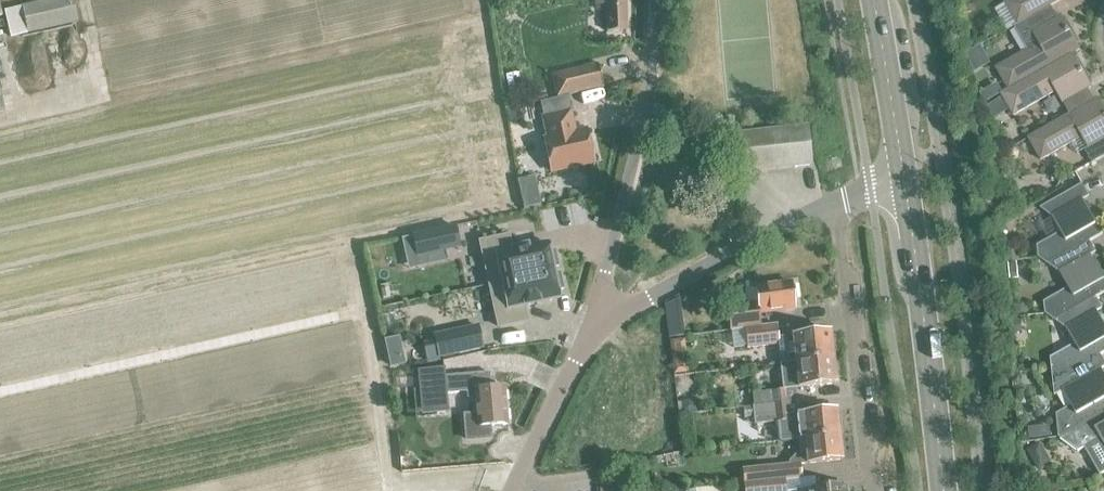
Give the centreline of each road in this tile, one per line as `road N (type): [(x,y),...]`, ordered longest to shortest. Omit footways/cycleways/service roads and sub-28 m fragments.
road 1 (unclassified): [(598,323),(647,143),(660,0)]
road 2 (secondary): [(944,490),(903,173)]
road 3 (residential): [(877,490),(863,449),(840,200)]
road 4 (unclassified): [(598,323),(840,200)]
road 5 (unclassified): [(509,490),(598,323)]
road 6 (secondary): [(903,173),(877,0)]

